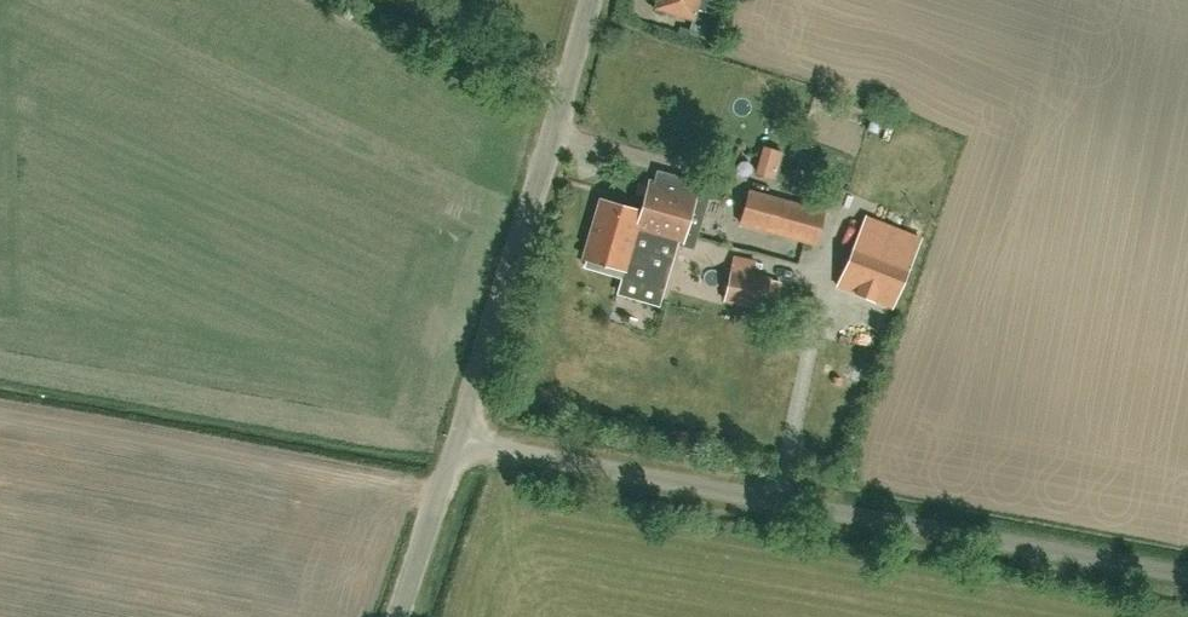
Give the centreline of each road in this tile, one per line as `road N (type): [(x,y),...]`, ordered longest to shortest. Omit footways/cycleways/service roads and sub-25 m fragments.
road 1 (unclassified): [(1187,588),(457,441)]
road 2 (unclassified): [(457,441),(594,0)]
road 3 (unclassified): [(396,616),(457,441)]

